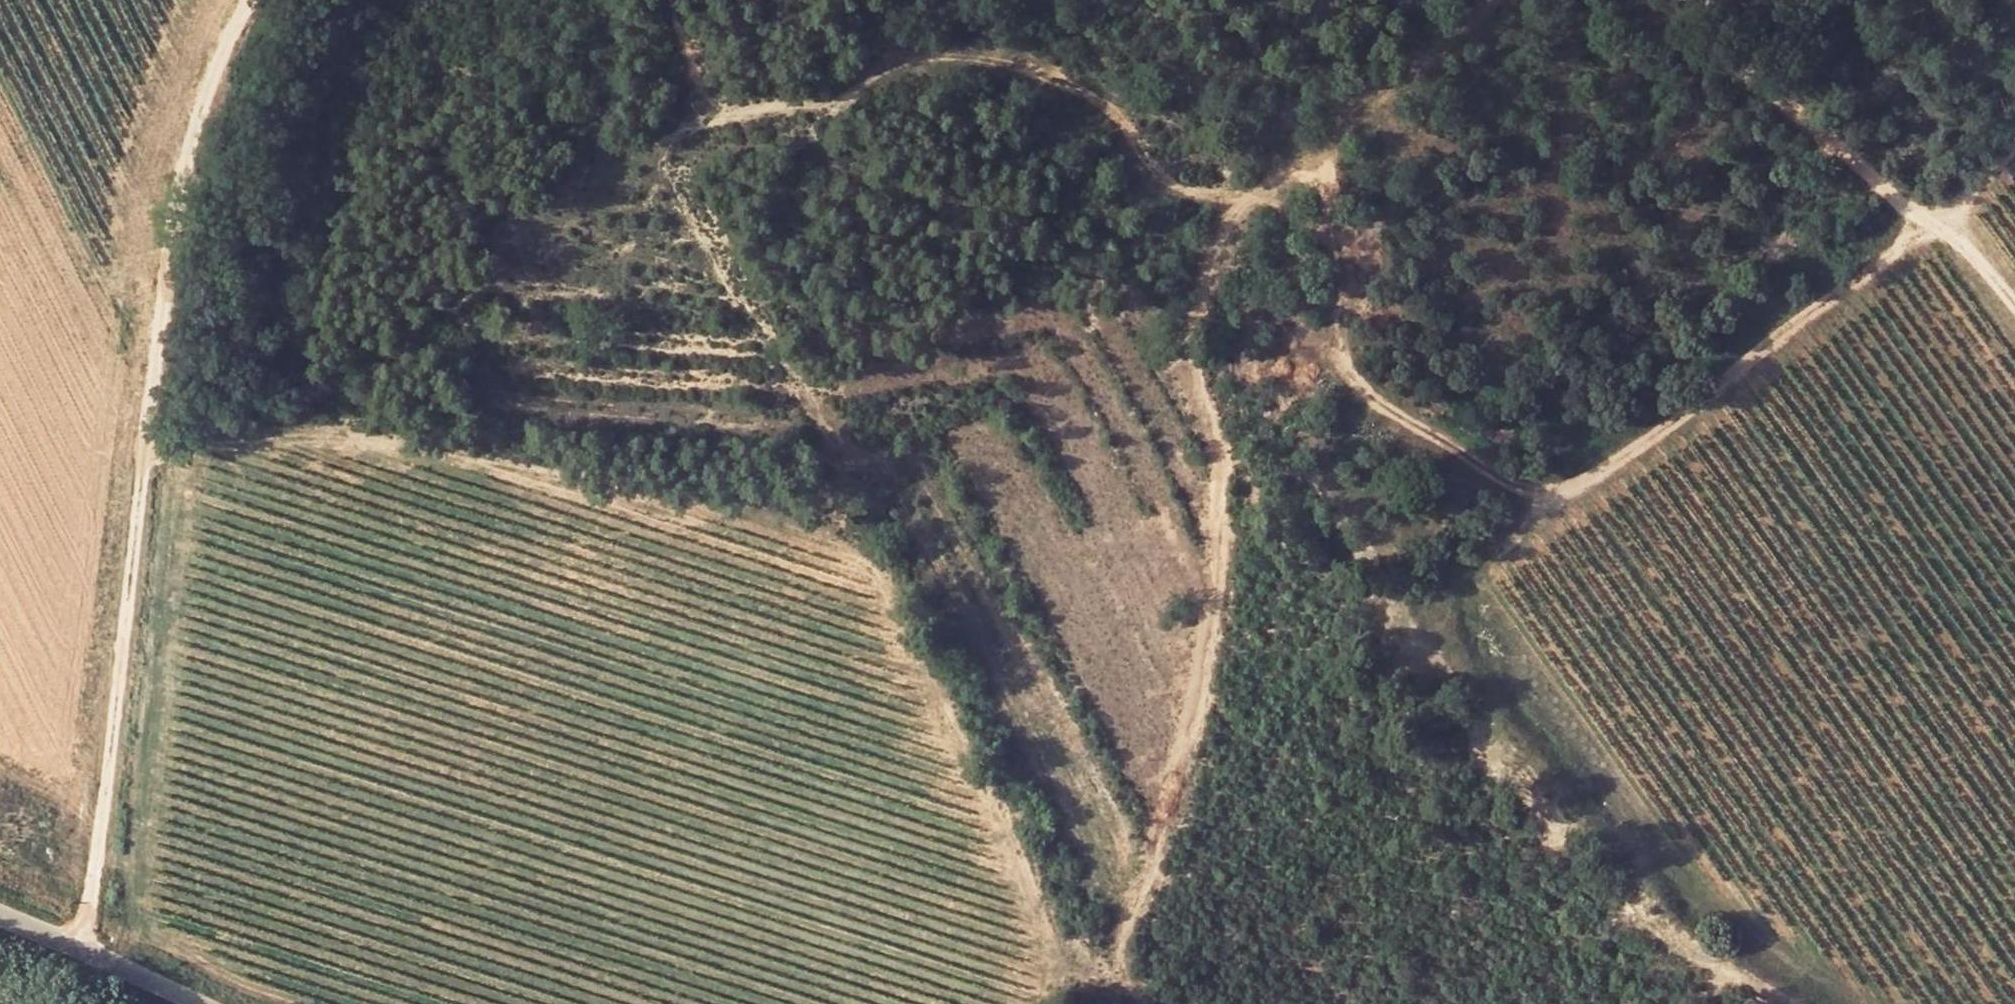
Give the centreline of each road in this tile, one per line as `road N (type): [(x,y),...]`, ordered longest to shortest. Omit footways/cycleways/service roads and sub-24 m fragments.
road 1 (track): [(1145,1003),(1133,947),(1156,883),(1216,622),(1227,528),(1219,451),(1200,398),(1205,304),(1233,197),(1128,156),(1030,53),(968,57),(708,110),(691,0)]
road 2 (unclassified): [(0,919),(198,1003)]

